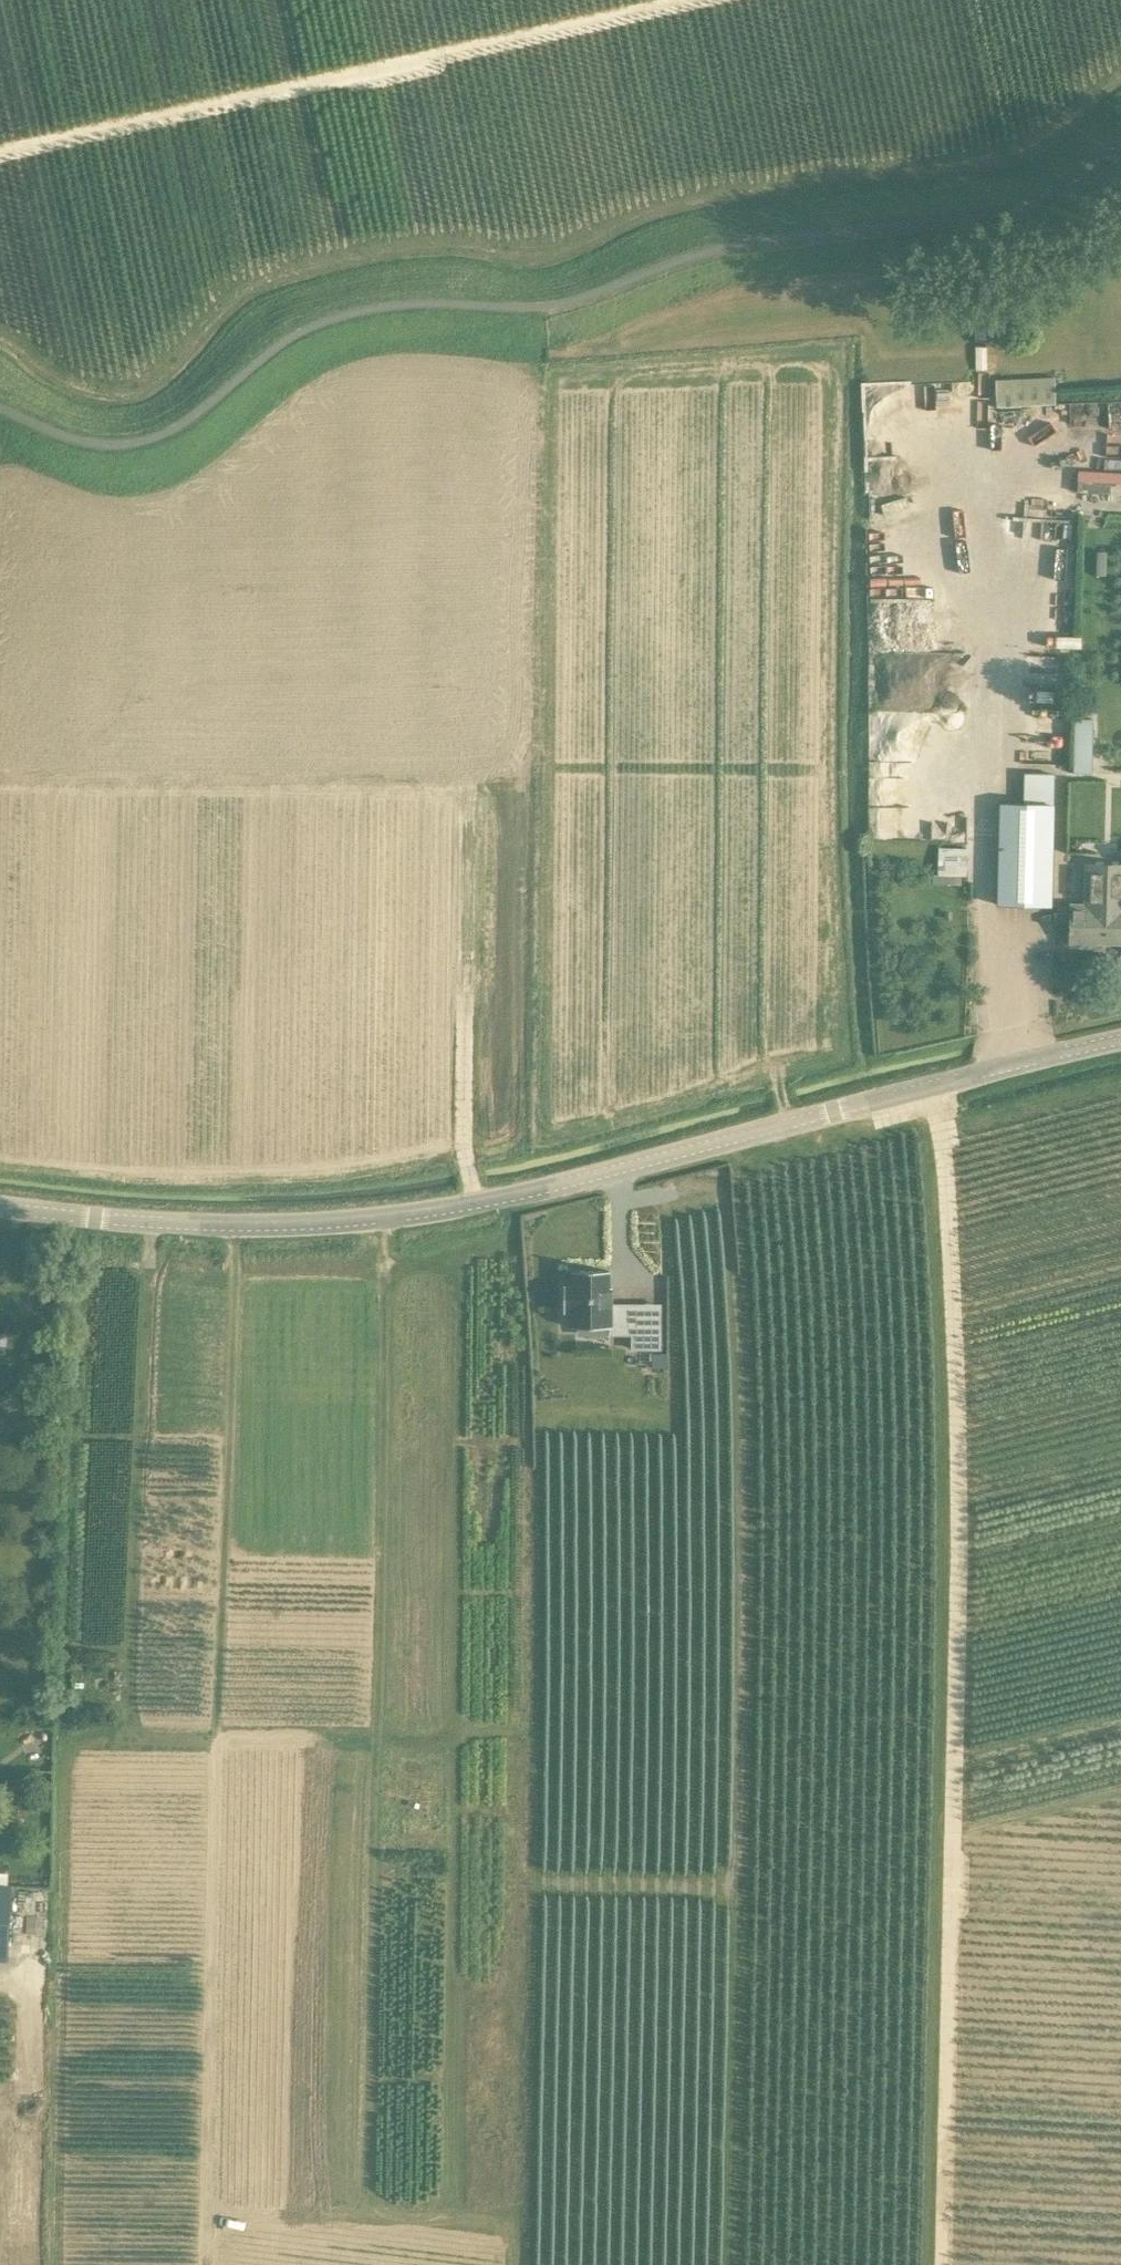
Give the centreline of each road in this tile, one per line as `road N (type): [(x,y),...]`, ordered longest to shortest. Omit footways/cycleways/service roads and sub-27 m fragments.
road 1 (unclassified): [(0,1205),(155,1223),(410,1215),(1120,1039)]

